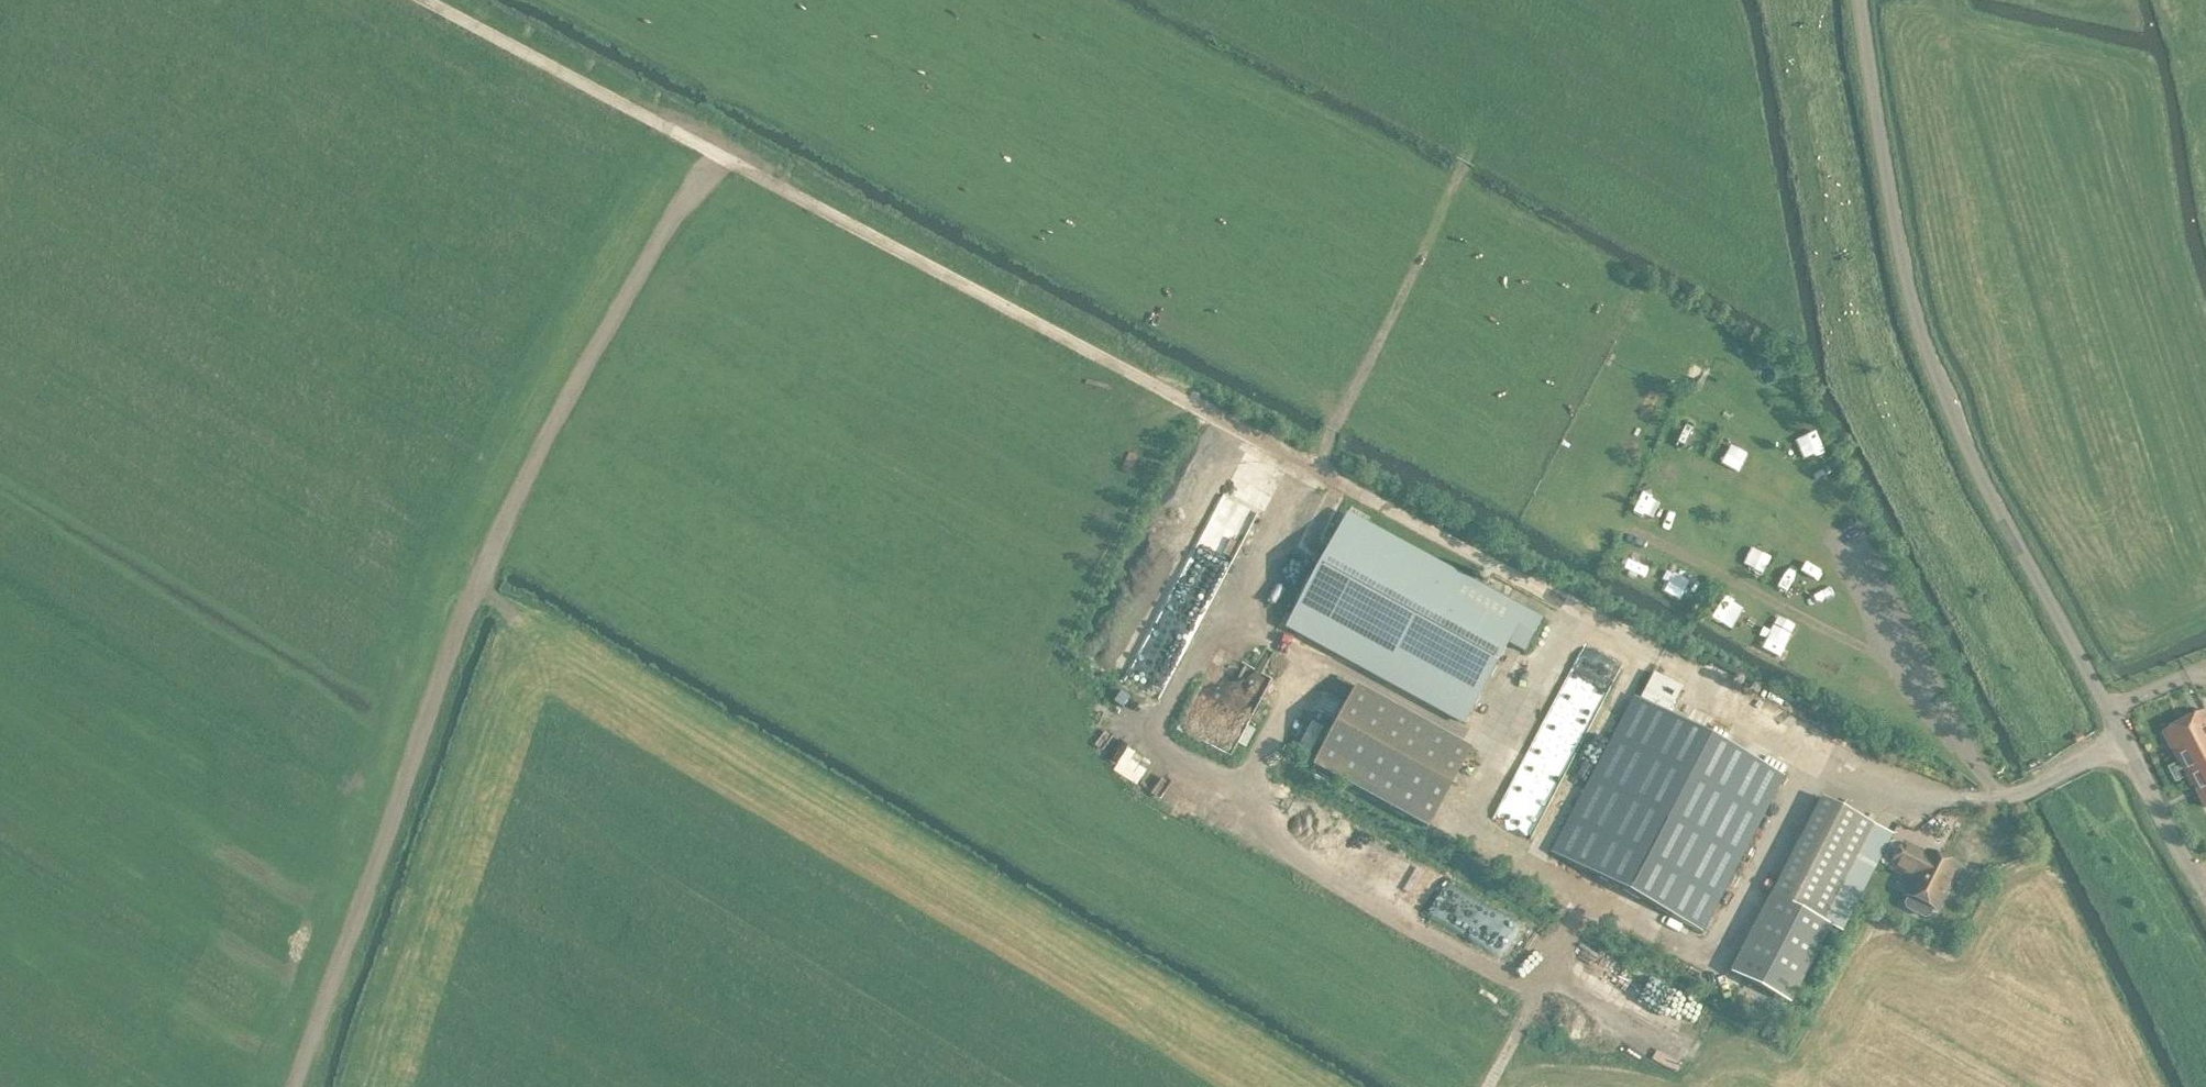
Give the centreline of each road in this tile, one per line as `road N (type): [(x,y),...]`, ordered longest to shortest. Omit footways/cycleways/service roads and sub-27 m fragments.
road 1 (track): [(425,0),(1916,788),(2000,795),(2125,741)]
road 2 (track): [(292,1086),(479,565),(604,333),(716,153)]
road 3 (unclassified): [(2205,884),(1963,445),(1907,285),(1858,0)]
road 4 (track): [(1470,150),(1315,464)]
road 5 (track): [(1470,150),(1540,0)]

